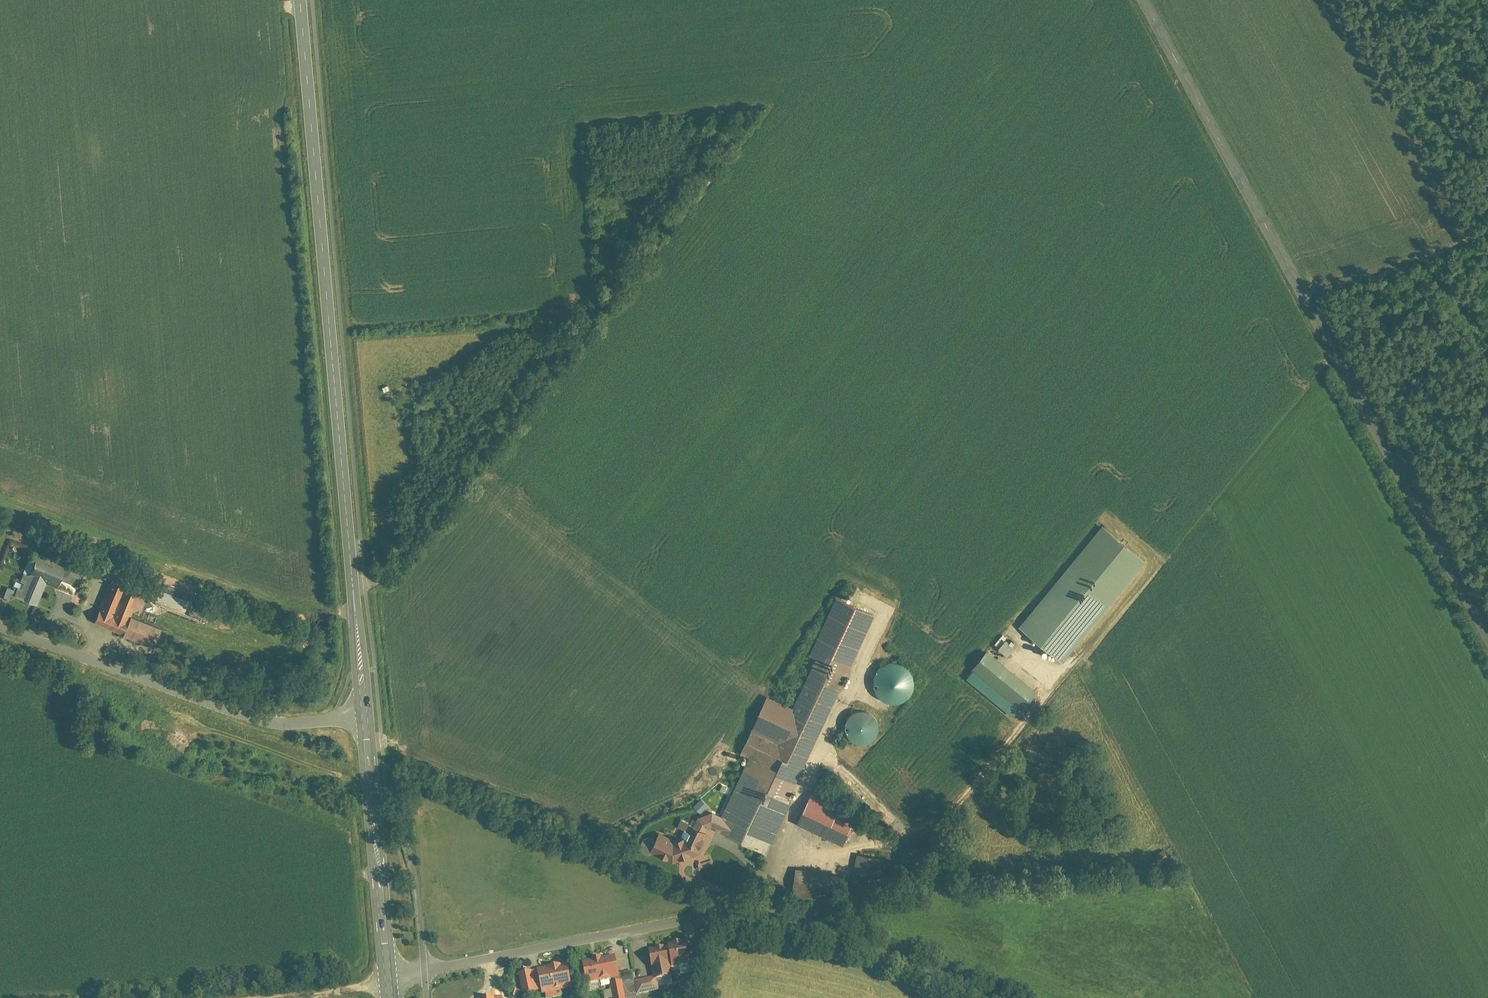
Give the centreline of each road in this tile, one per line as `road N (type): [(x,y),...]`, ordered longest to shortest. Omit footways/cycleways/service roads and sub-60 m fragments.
road 1 (tertiary): [(301,0),(365,716)]
road 2 (residential): [(1146,0),(1487,630)]
road 3 (residential): [(977,997),(769,910),(425,971)]
road 4 (unclassified): [(0,629),(252,719),(365,716)]
road 5 (tertiary): [(365,716),(389,980)]

